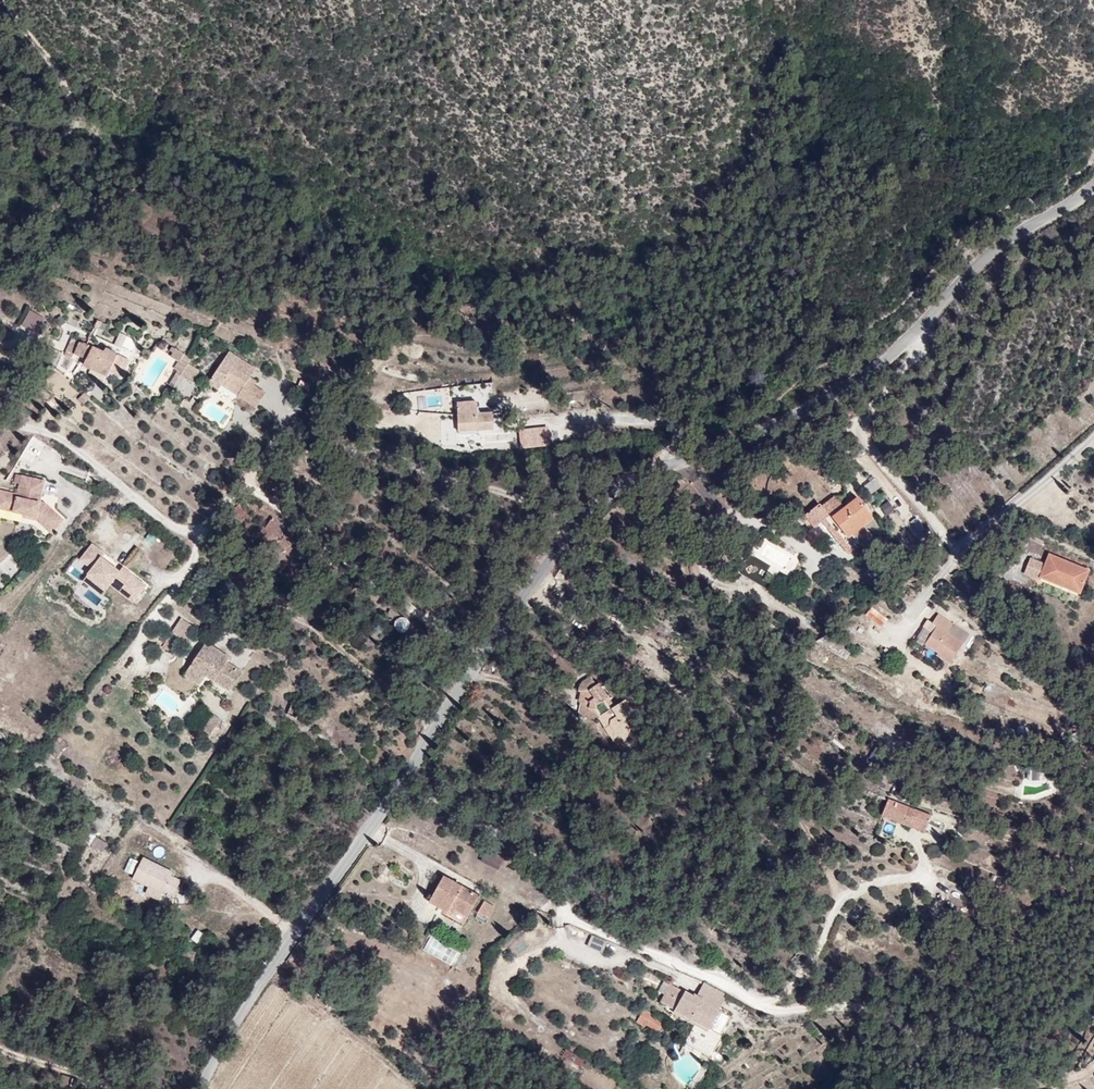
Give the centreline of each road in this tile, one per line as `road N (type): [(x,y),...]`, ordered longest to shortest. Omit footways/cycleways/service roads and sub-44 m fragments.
road 1 (unclassified): [(1093,180),(1011,235),(892,358),(666,466),(594,510),(466,676),(201,1088)]
road 2 (track): [(8,0),(57,67),(80,122),(64,134),(21,122),(0,107)]

